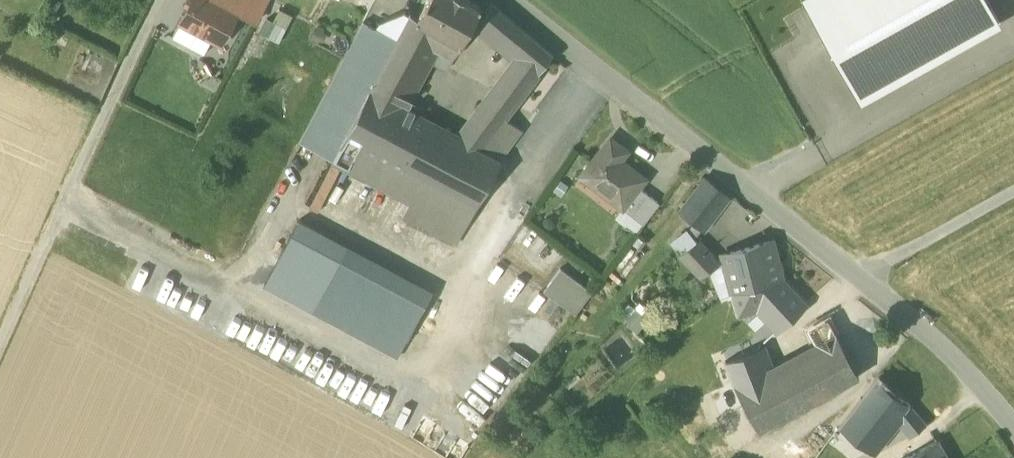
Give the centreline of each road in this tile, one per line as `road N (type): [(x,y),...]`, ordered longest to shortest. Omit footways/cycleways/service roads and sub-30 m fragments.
road 1 (residential): [(1013,427),(949,347),(517,0)]
road 2 (residential): [(62,209),(159,0)]
road 3 (track): [(863,275),(1013,191)]
road 4 (track): [(0,349),(62,209)]

